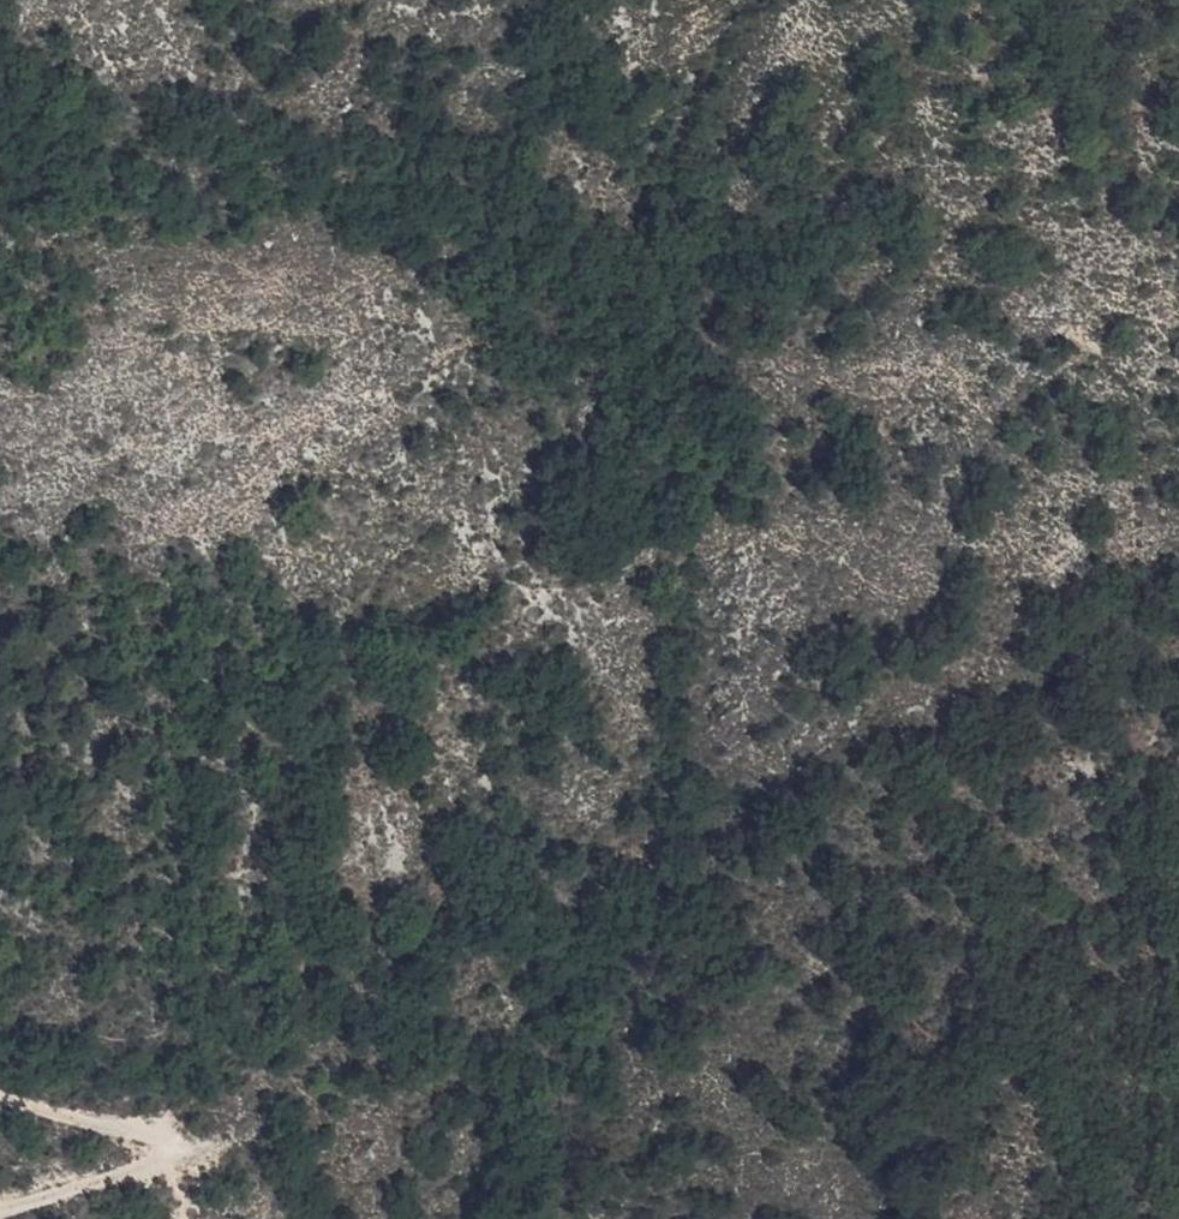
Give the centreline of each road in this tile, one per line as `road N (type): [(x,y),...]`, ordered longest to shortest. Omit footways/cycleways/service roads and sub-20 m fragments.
road 1 (track): [(0,1209),(142,1175),(180,1152),(0,1095)]

